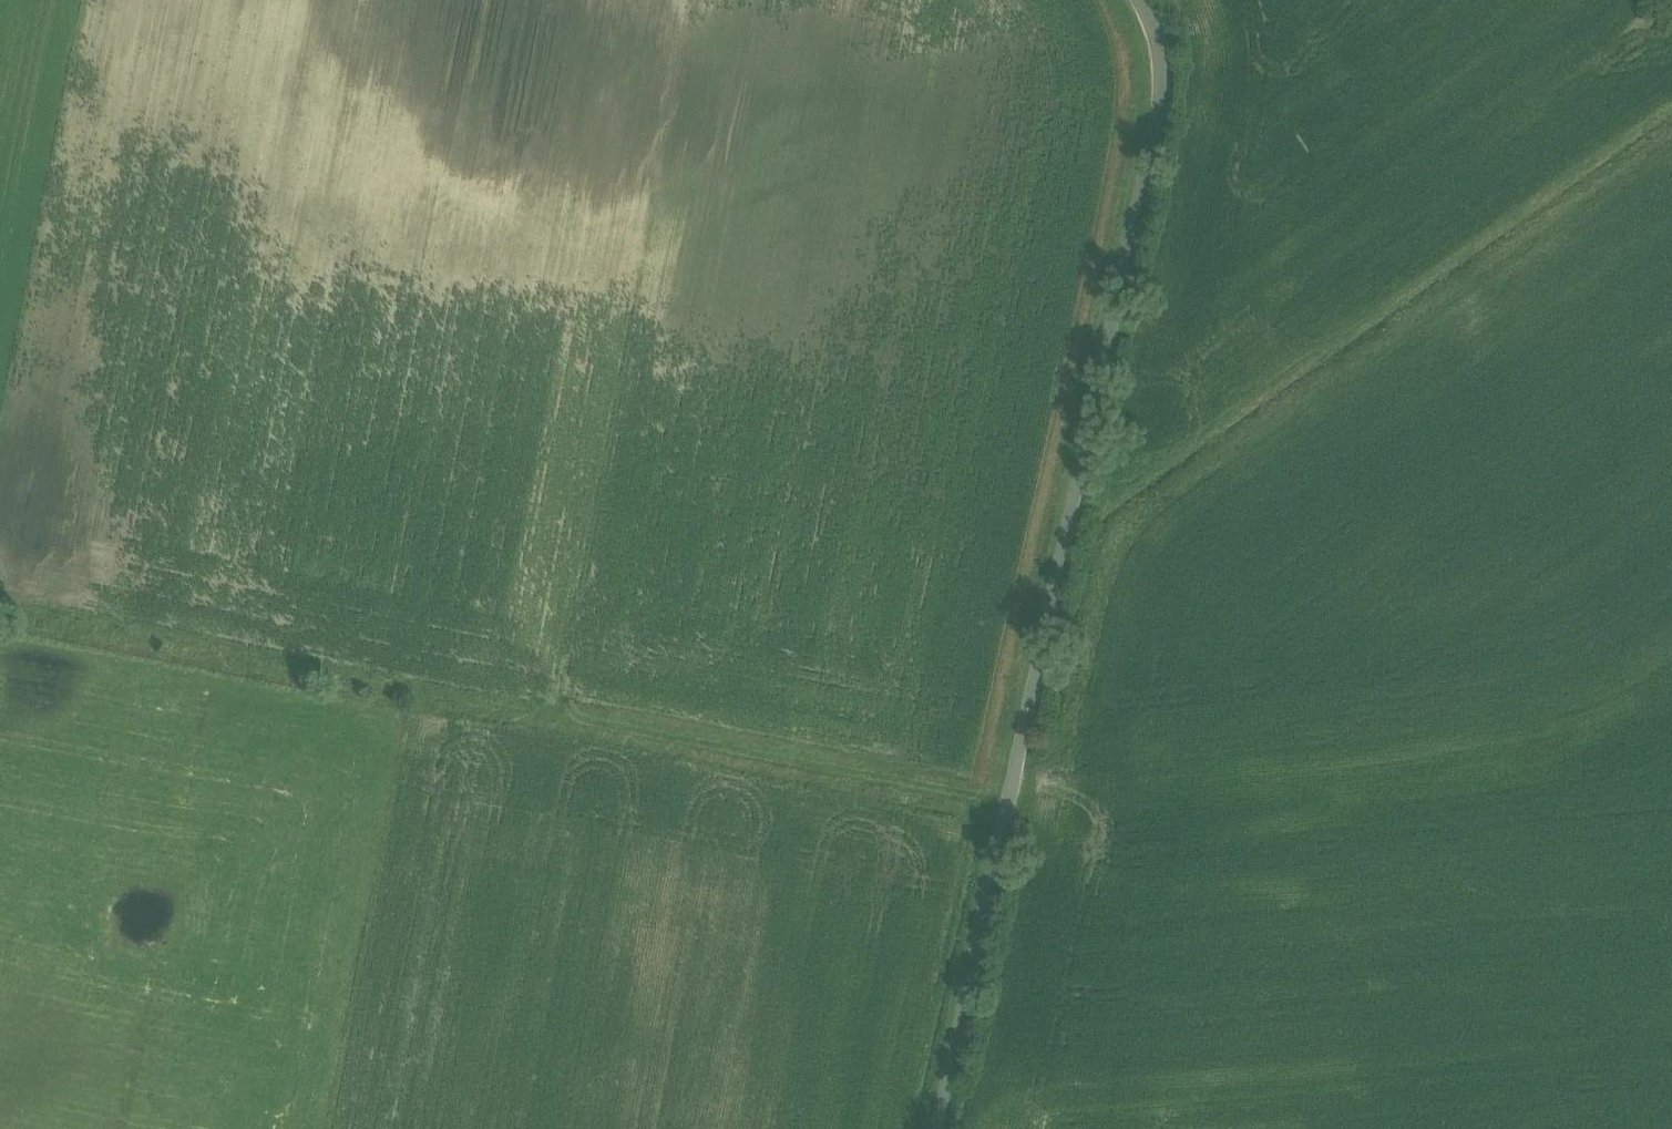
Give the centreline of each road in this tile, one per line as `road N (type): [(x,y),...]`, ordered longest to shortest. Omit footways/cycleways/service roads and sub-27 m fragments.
road 1 (unclassified): [(1145,0),(1163,87),(942,1128)]

